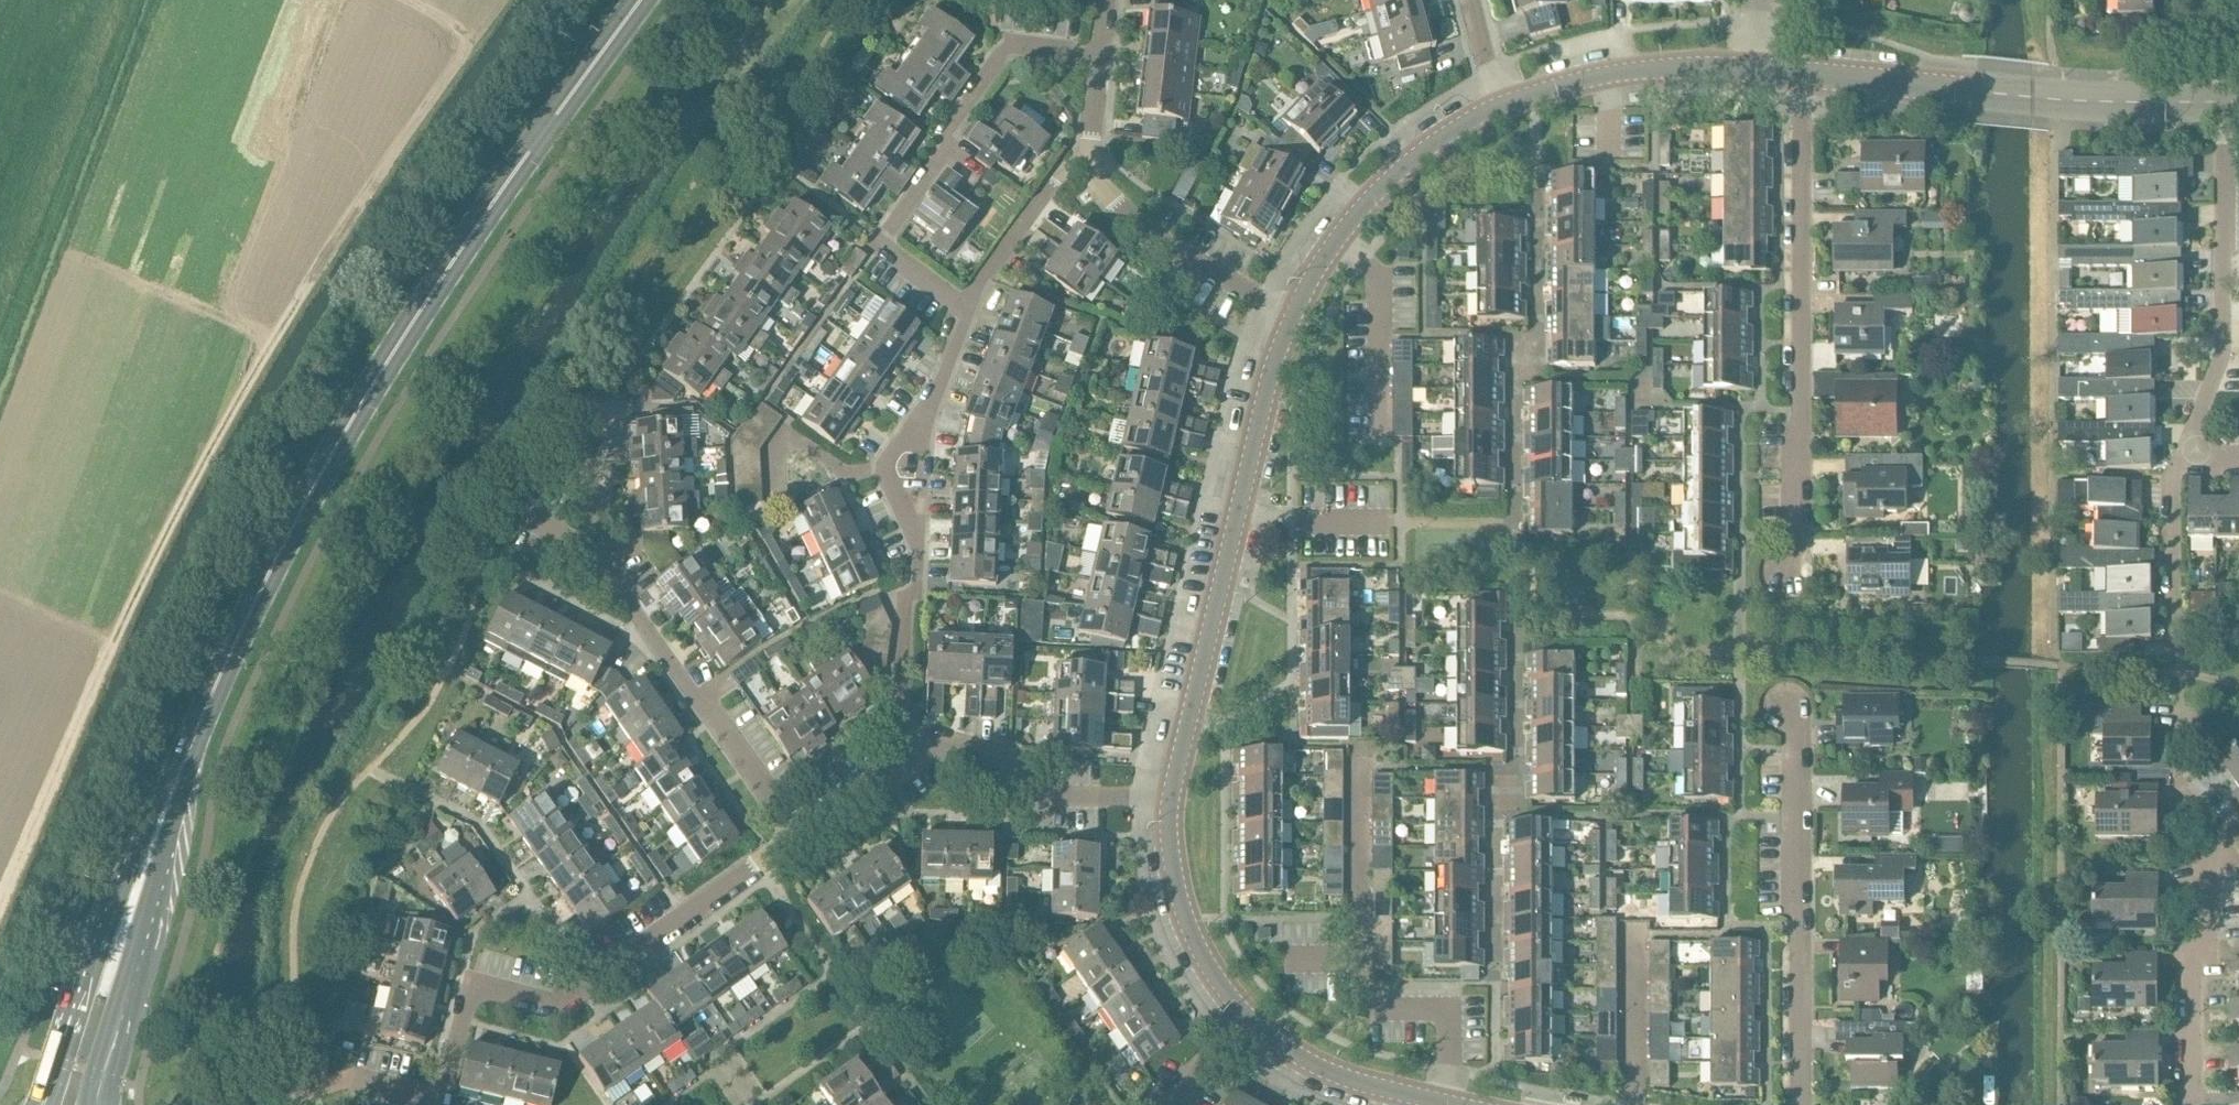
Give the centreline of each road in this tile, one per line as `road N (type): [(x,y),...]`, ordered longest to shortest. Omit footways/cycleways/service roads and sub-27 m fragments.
road 1 (secondary): [(156,840),(209,700),(351,421),(445,273),(639,0)]
road 2 (residential): [(798,837),(596,557),(591,406),(621,406)]
road 3 (residential): [(1785,574),(1798,478),(1803,82)]
road 4 (tertiary): [(1289,329),(1169,803)]
road 5 (residential): [(439,1104),(466,1007),(476,998),(568,1001),(798,837)]
road 6 (residential): [(912,745),(900,698),(902,602),(916,593),(920,568),(916,538),(886,470),(936,396),(967,309)]
road 7 (residential): [(967,309),(878,248),(943,158),(947,130),(1013,44),(1101,57)]
road 8 (residential): [(2186,1104),(2191,962),(2206,935),(2207,834),(2178,787),(2178,713)]
road 9 (residential): [(1798,1104),(1792,714)]
road 10 (residential): [(2174,462),(2224,348),(2218,102)]
road 11 (residential): [(912,745),(957,746),(992,758),(1031,791),(1058,801),(1169,803)]
road 12 (residential): [(1289,329),(1153,244),(1101,190),(1089,162)]
road 13 (tertiary): [(1754,77),(1604,80),(1500,114)]
road 14 (tertiary): [(1169,803),(1172,887),(1182,917),(1198,959),(1249,1019)]
road 15 (residential): [(1358,964),(1362,992),(1382,1008),(1448,1008),(1443,1104)]
road 16 (tertiary): [(1249,1019),(1332,1073),(1443,1104)]
road 17 (tertiary): [(1500,114),(1394,183),(1339,244)]
road 18 (residential): [(1379,430),(1374,280),(1339,244)]
road 19 (residential): [(967,309),(1064,168),(1089,162)]
road 20 (residential): [(1358,964),(1358,769)]
road 21 (secondary): [(156,840),(100,931),(72,1007)]
road 22 (residential): [(2174,649),(2174,462)]
road 23 (tertiary): [(2218,102),(2034,98)]
road 24 (tertiary): [(1978,93),(1803,82)]
road 25 (secondary): [(118,1005),(156,840)]
road 26 (residential): [(798,837),(899,766),(912,745)]

